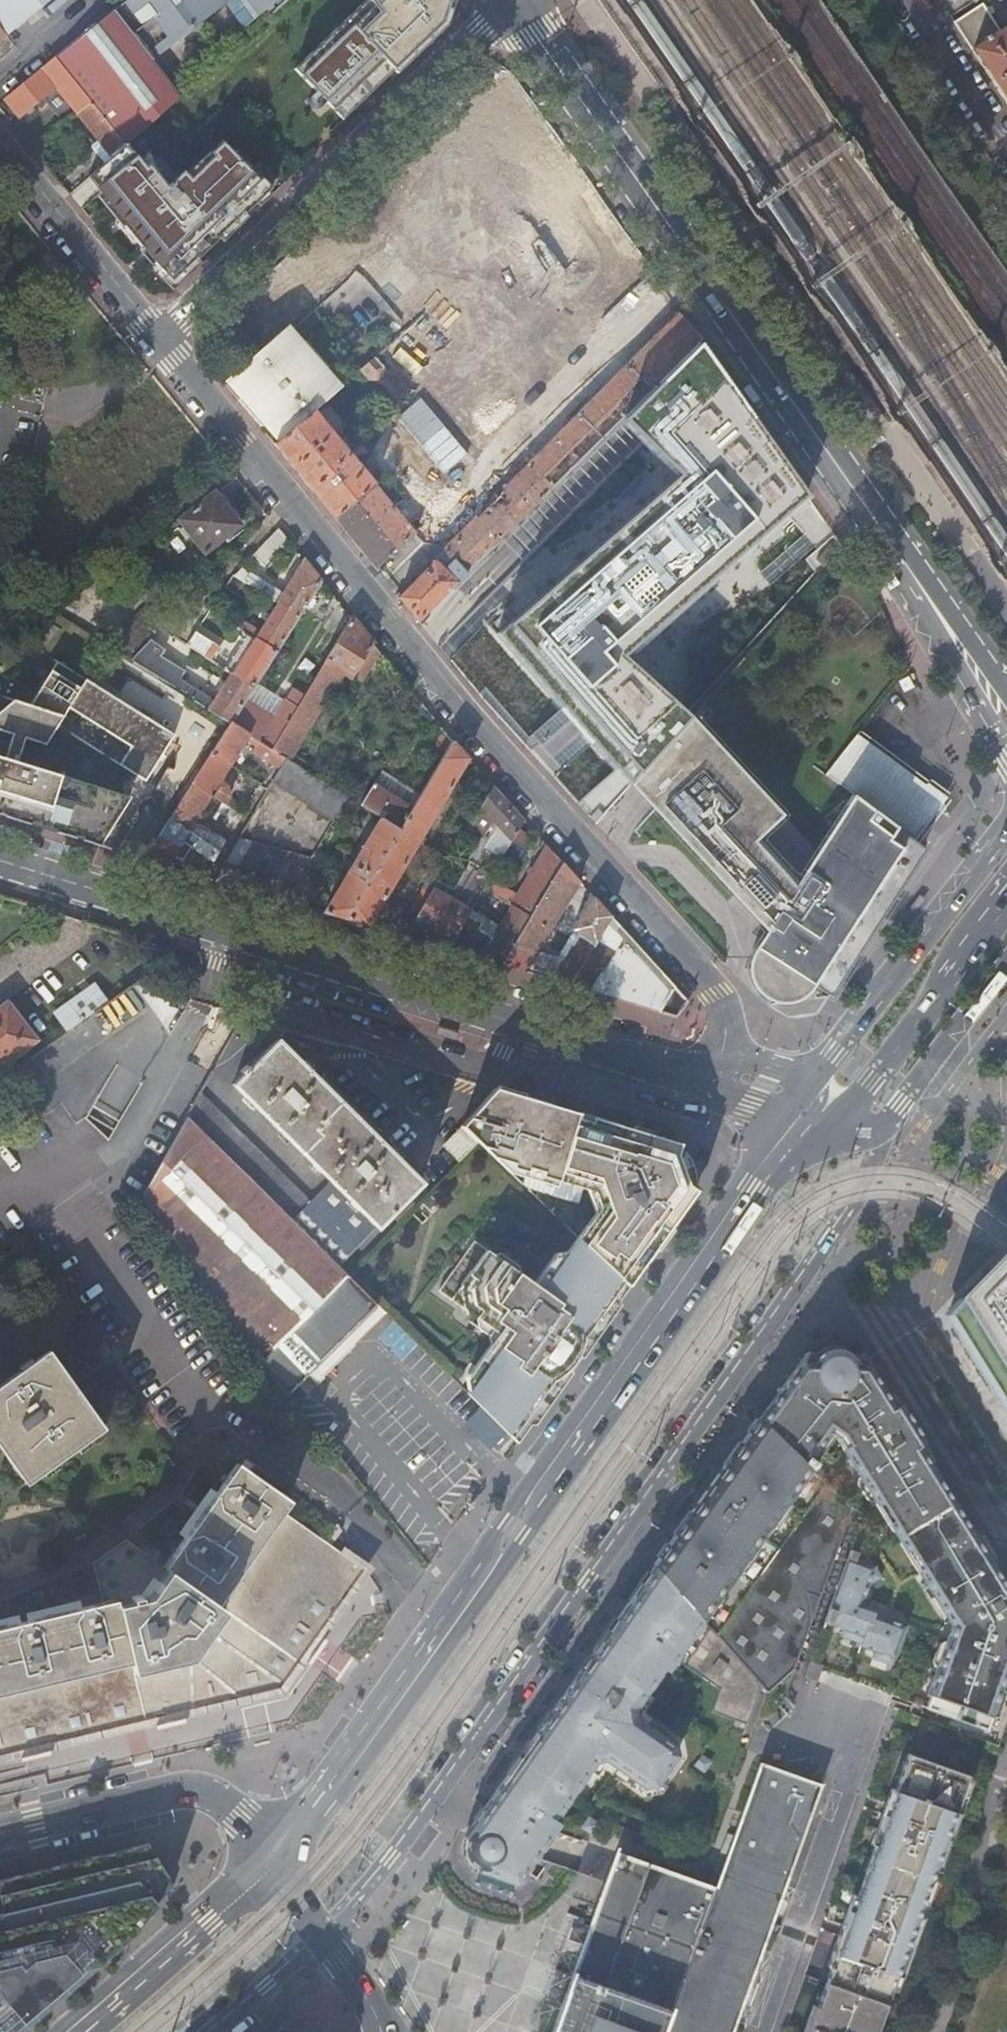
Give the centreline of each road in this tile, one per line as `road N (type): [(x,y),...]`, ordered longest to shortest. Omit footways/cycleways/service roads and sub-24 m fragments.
road 1 (residential): [(325,1937),(391,1859),(860,1192),(874,1146),(816,1119)]
road 2 (residential): [(715,1085),(727,1025),(718,994),(160,346)]
road 3 (primary): [(816,1119),(752,1188),(458,1618),(273,1857)]
road 4 (secondary): [(506,8),(1006,722)]
road 5 (secondary): [(220,933),(715,1085)]
road 6 (residential): [(160,346),(506,8)]
road 7 (residential): [(0,1204),(194,1038),(220,933)]
road 8 (residential): [(760,2031),(855,1768),(843,1736),(812,1718)]
road 9 (primary): [(1006,836),(819,1072),(816,1119)]
road 10 (tertiary): [(0,1833),(171,1792),(204,1793),(230,1807),(273,1857)]
road 11 (primary): [(816,1119),(849,1108),(1006,907)]
road 12 (primary): [(273,1857),(78,2031)]
road 13 (residential): [(160,346),(0,150)]
road 14 (secondary): [(0,866),(220,933)]
road 15 (residential): [(916,0),(1006,139)]
road 16 (residential): [(213,2031),(325,1937)]

